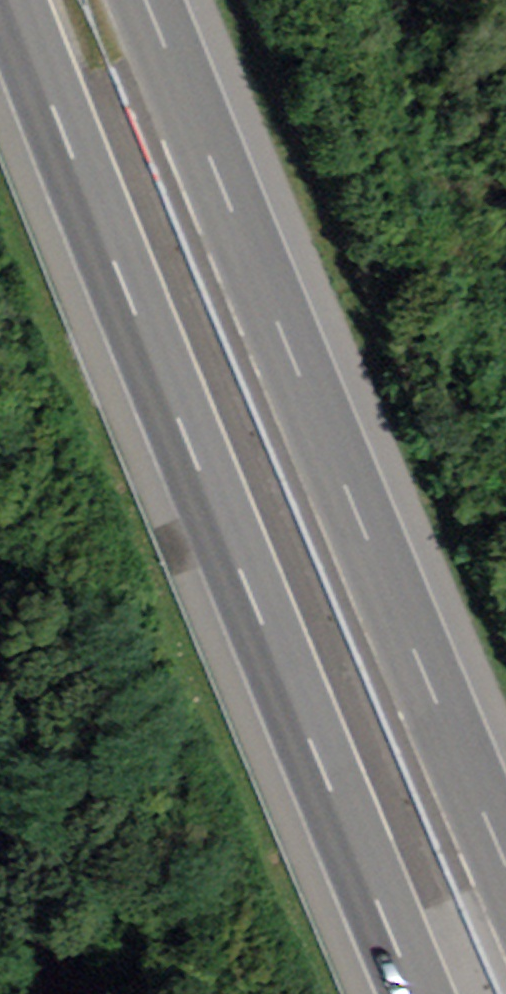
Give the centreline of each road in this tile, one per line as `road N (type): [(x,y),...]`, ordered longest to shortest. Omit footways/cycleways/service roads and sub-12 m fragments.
road 1 (motorway): [(16,0),(418,993)]
road 2 (motorway): [(505,869),(151,0)]
road 3 (track): [(0,406),(384,282),(505,219)]
road 4 (track): [(117,993),(0,742)]

